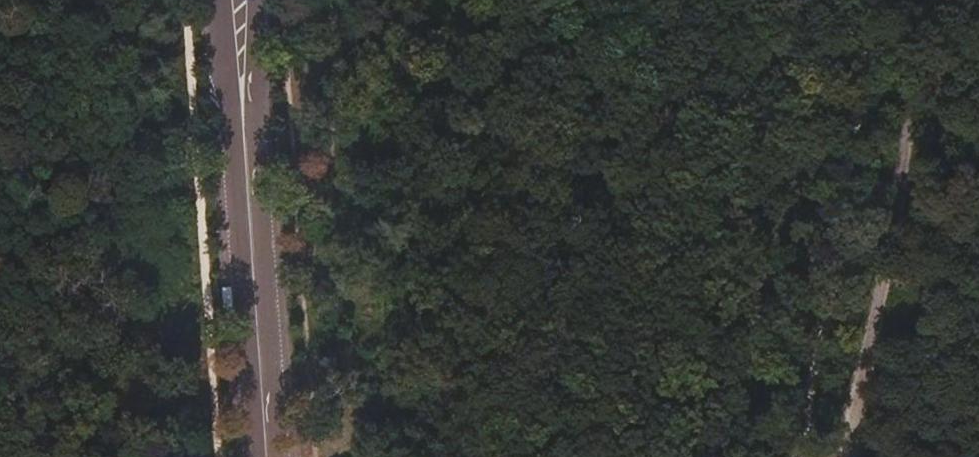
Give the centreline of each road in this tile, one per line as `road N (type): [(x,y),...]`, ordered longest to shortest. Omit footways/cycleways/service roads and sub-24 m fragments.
road 1 (track): [(875,0),(798,456)]
road 2 (secondary): [(264,456),(231,0)]

